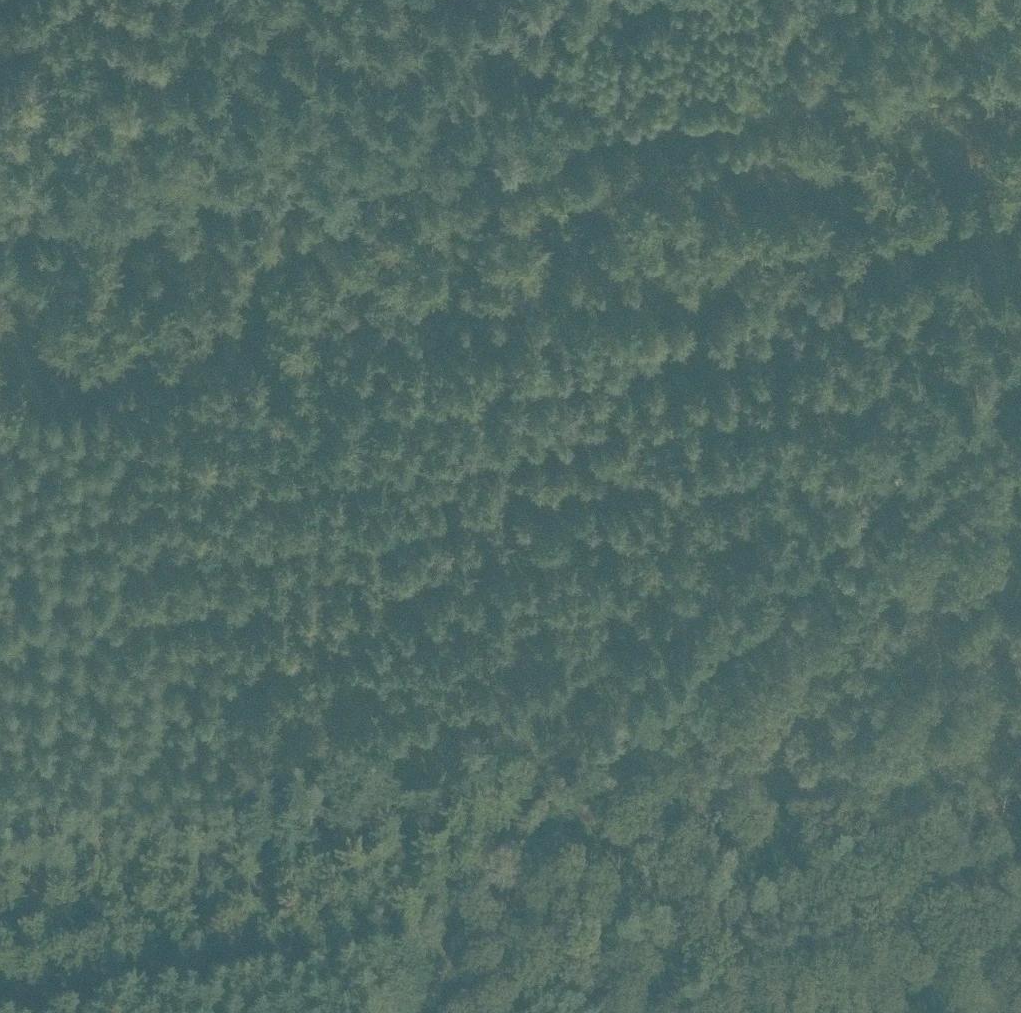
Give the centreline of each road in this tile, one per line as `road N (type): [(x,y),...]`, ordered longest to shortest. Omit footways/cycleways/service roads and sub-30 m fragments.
road 1 (track): [(0,230),(1020,86)]
road 2 (track): [(1020,376),(584,767),(500,858),(468,930)]
road 3 (track): [(88,1012),(441,959),(468,930)]
road 4 (track): [(468,930),(628,1012)]

